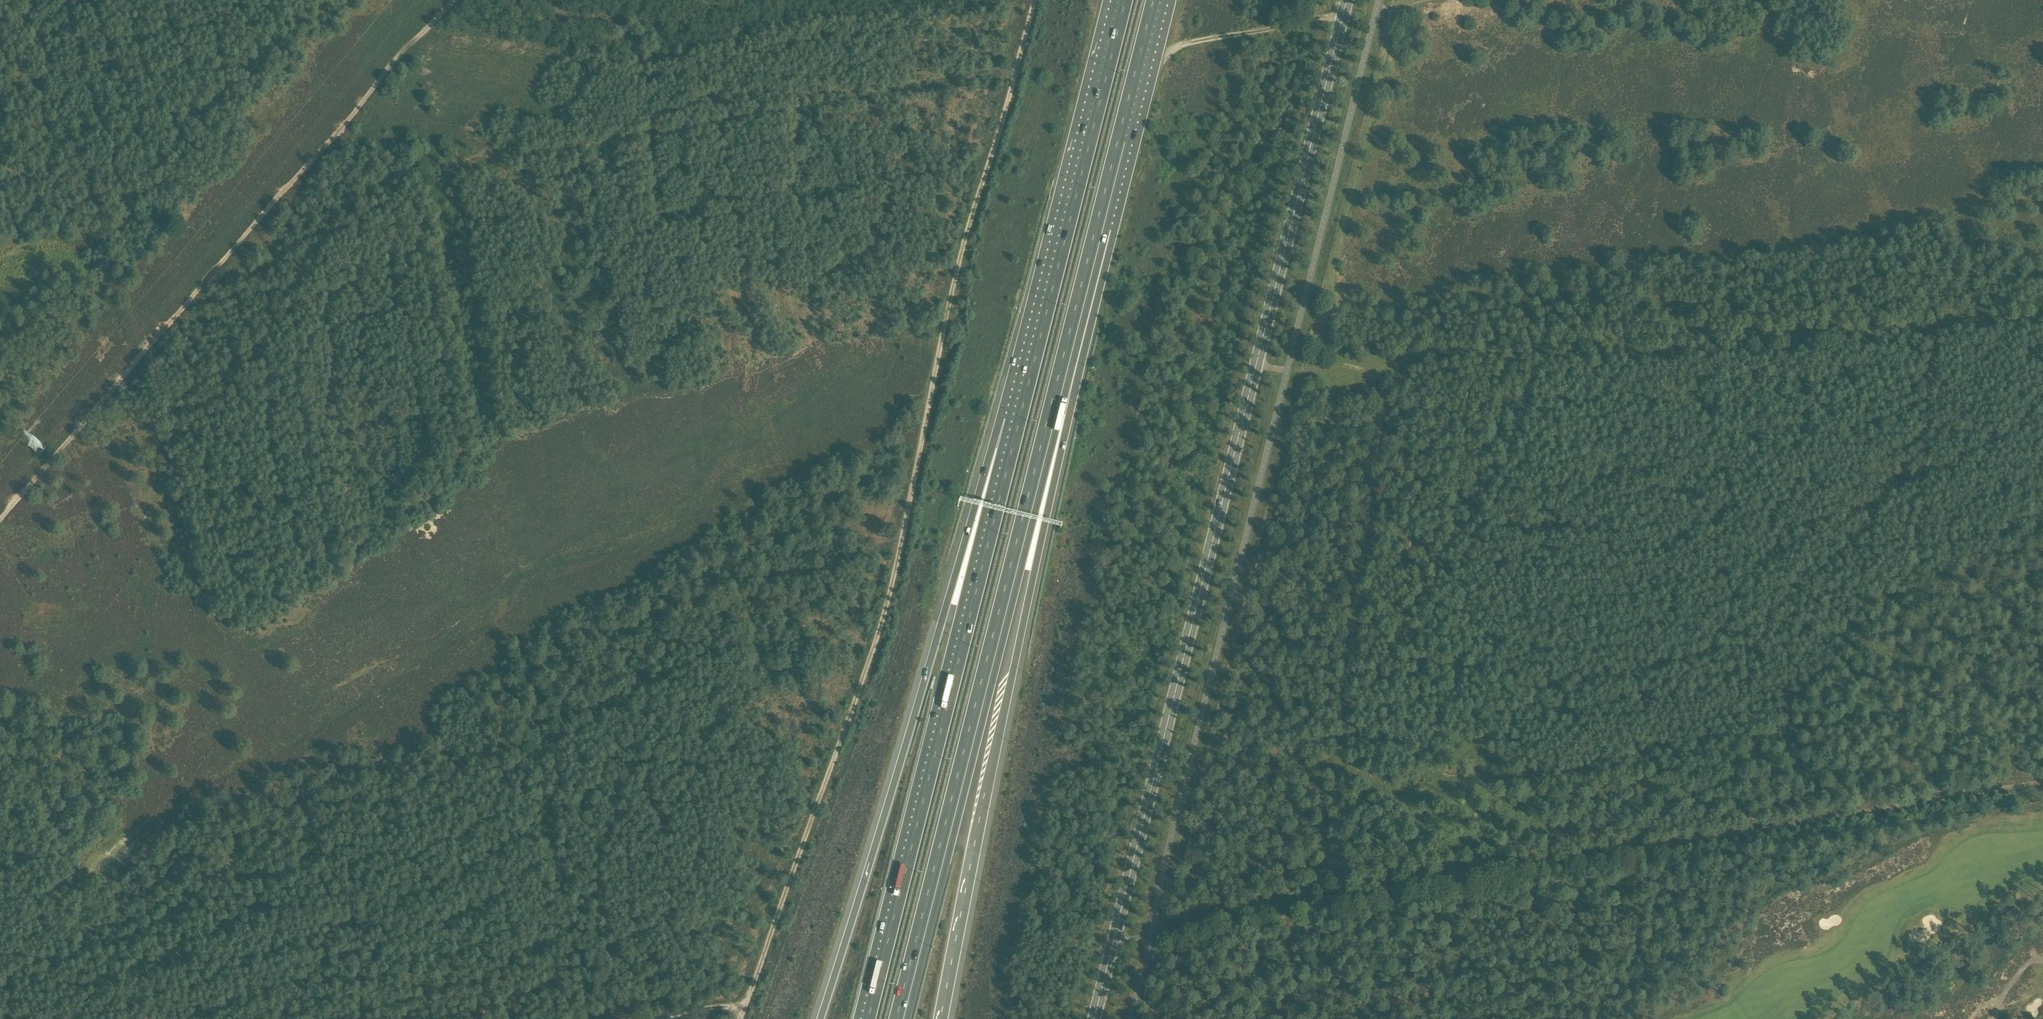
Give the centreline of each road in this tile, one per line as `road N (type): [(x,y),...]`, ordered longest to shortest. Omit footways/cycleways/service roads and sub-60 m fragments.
road 1 (track): [(1359,367),(1381,389),(1382,418),(1337,763),(1327,904),(2042,780)]
road 2 (track): [(1421,0),(1396,15),(1325,316),(1328,351),(1345,367),(1444,354),(2042,319)]
road 3 (track): [(1034,0),(947,313),(878,633),(742,1018)]
road 4 (primary): [(1094,1018),(1347,0)]
road 5 (motorway): [(900,1018),(1102,230)]
road 6 (motorway): [(943,1018),(1091,318),(1102,230)]
road 7 (track): [(0,519),(452,0)]
road 8 (motorway): [(1016,417),(970,516),(817,1018)]
road 9 (motorway): [(1016,417),(868,1018)]
road 10 (track): [(1900,805),(1931,326)]
road 11 (motorway): [(1118,0),(1016,417)]
road 12 (motorway): [(1102,230),(1160,0)]
road 13 (track): [(1343,15),(1148,51)]

